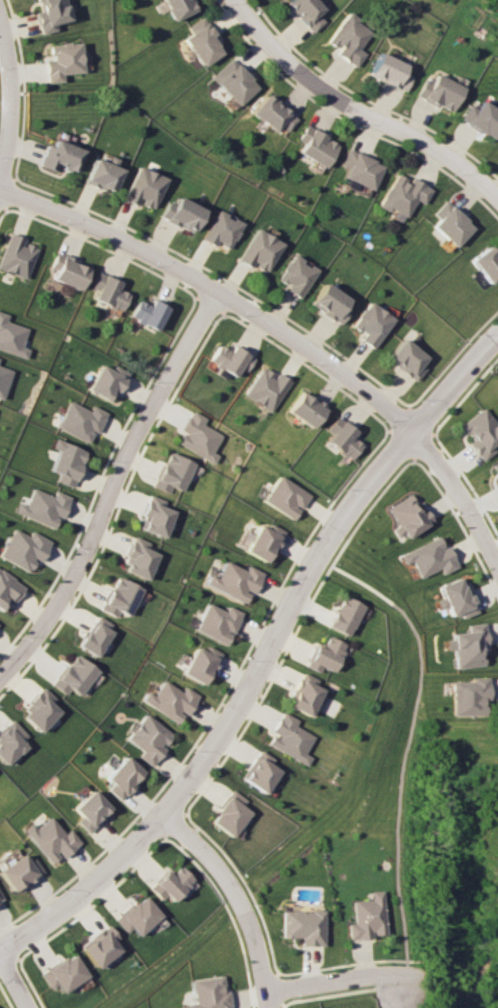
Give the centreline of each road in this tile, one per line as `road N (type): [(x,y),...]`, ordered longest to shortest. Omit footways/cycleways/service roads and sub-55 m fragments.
road 1 (residential): [(0,953),(168,819),(227,730),(338,526),(410,430)]
road 2 (residential): [(0,191),(219,292),(331,364),(410,430)]
road 3 (residential): [(0,676),(73,582),(132,447),(219,292)]
road 4 (residential): [(497,200),(479,176),(324,89),(234,0)]
road 5 (residential): [(168,819),(210,854),(241,901),(269,1007)]
road 6 (residential): [(0,184),(11,103),(0,23)]
road 7 (residential): [(497,566),(449,475),(410,430)]
road 8 (residential): [(266,989),(420,977)]
road 9 (residential): [(497,338),(410,430)]

